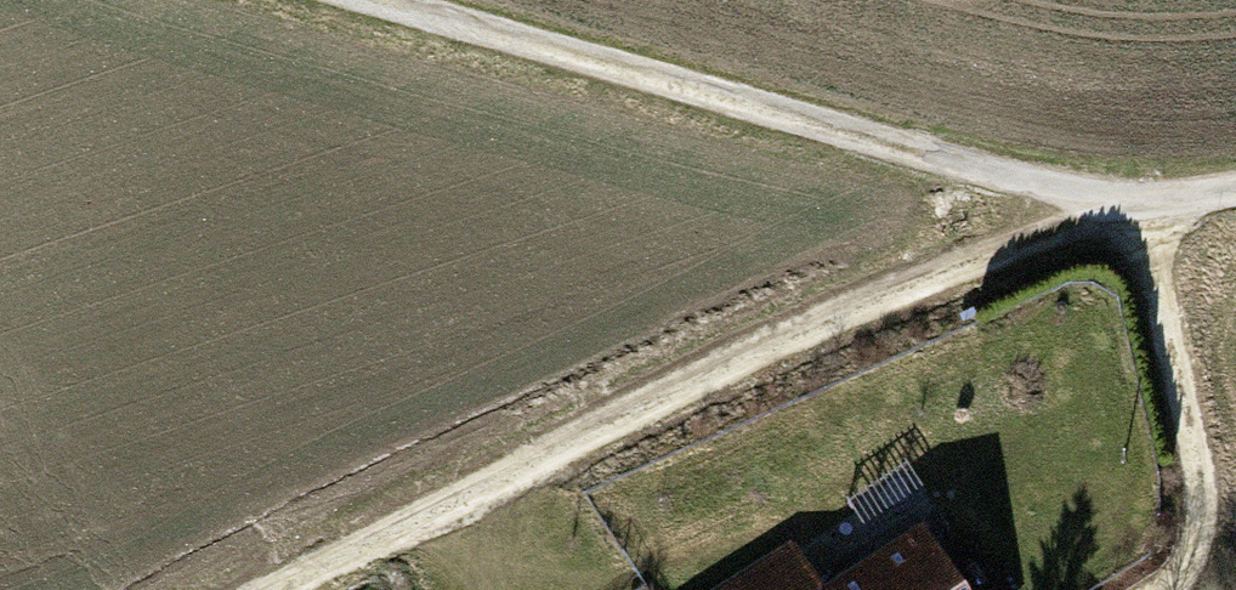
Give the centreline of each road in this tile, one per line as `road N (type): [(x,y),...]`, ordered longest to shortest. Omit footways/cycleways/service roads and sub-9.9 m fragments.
road 1 (track): [(270,589),(780,340),(929,276),(1136,209),(1202,496),(1196,539),(1177,573),(1156,589)]
road 2 (track): [(385,0),(1136,209),(1235,191)]

